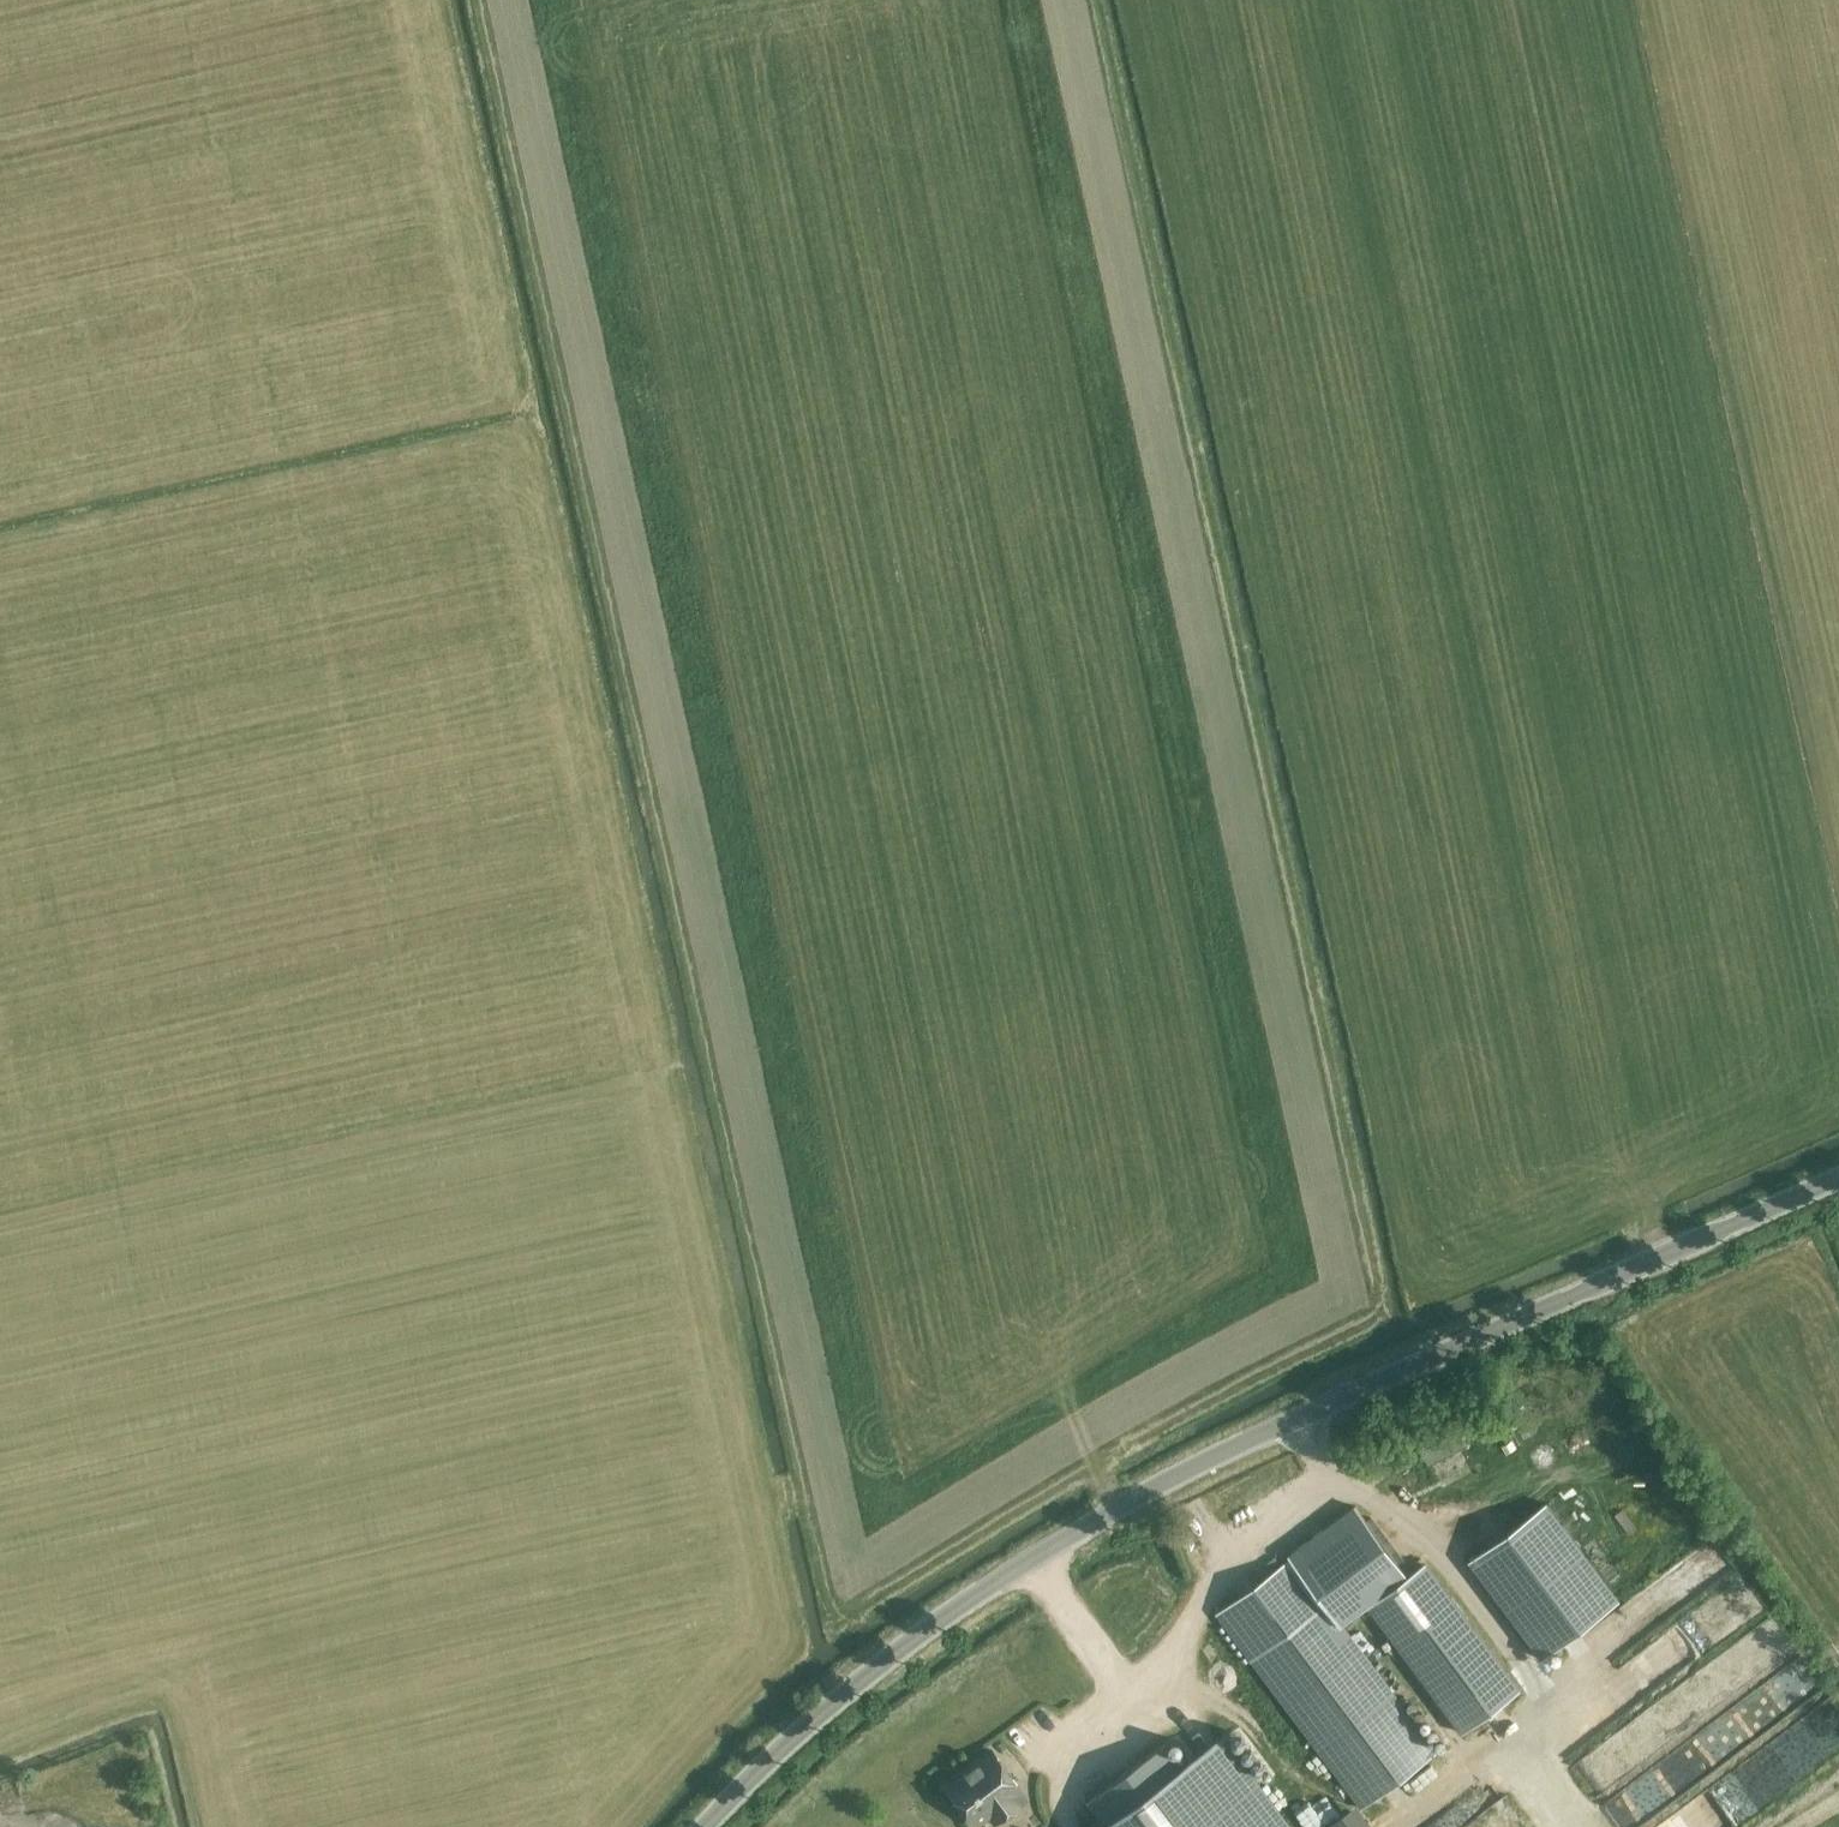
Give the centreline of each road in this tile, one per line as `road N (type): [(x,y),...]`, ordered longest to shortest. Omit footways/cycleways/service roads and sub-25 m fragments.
road 1 (tertiary): [(713,1826),(912,1648),(1357,1394),(1838,1185)]

